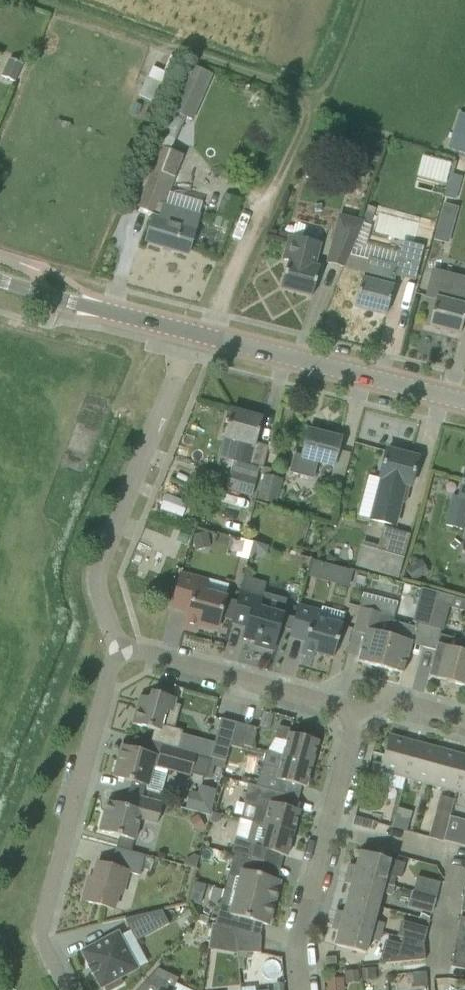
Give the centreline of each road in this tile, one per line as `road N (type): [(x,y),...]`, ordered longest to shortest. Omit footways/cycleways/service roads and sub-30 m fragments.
road 1 (residential): [(119,648),(104,604),(106,562),(201,336)]
road 2 (residential): [(35,924),(119,648)]
road 3 (residential): [(304,989),(299,935),(310,876),(358,716)]
road 4 (secondary): [(464,401),(201,336)]
road 5 (residential): [(358,716),(119,648)]
road 6 (secondary): [(201,336),(0,279)]

